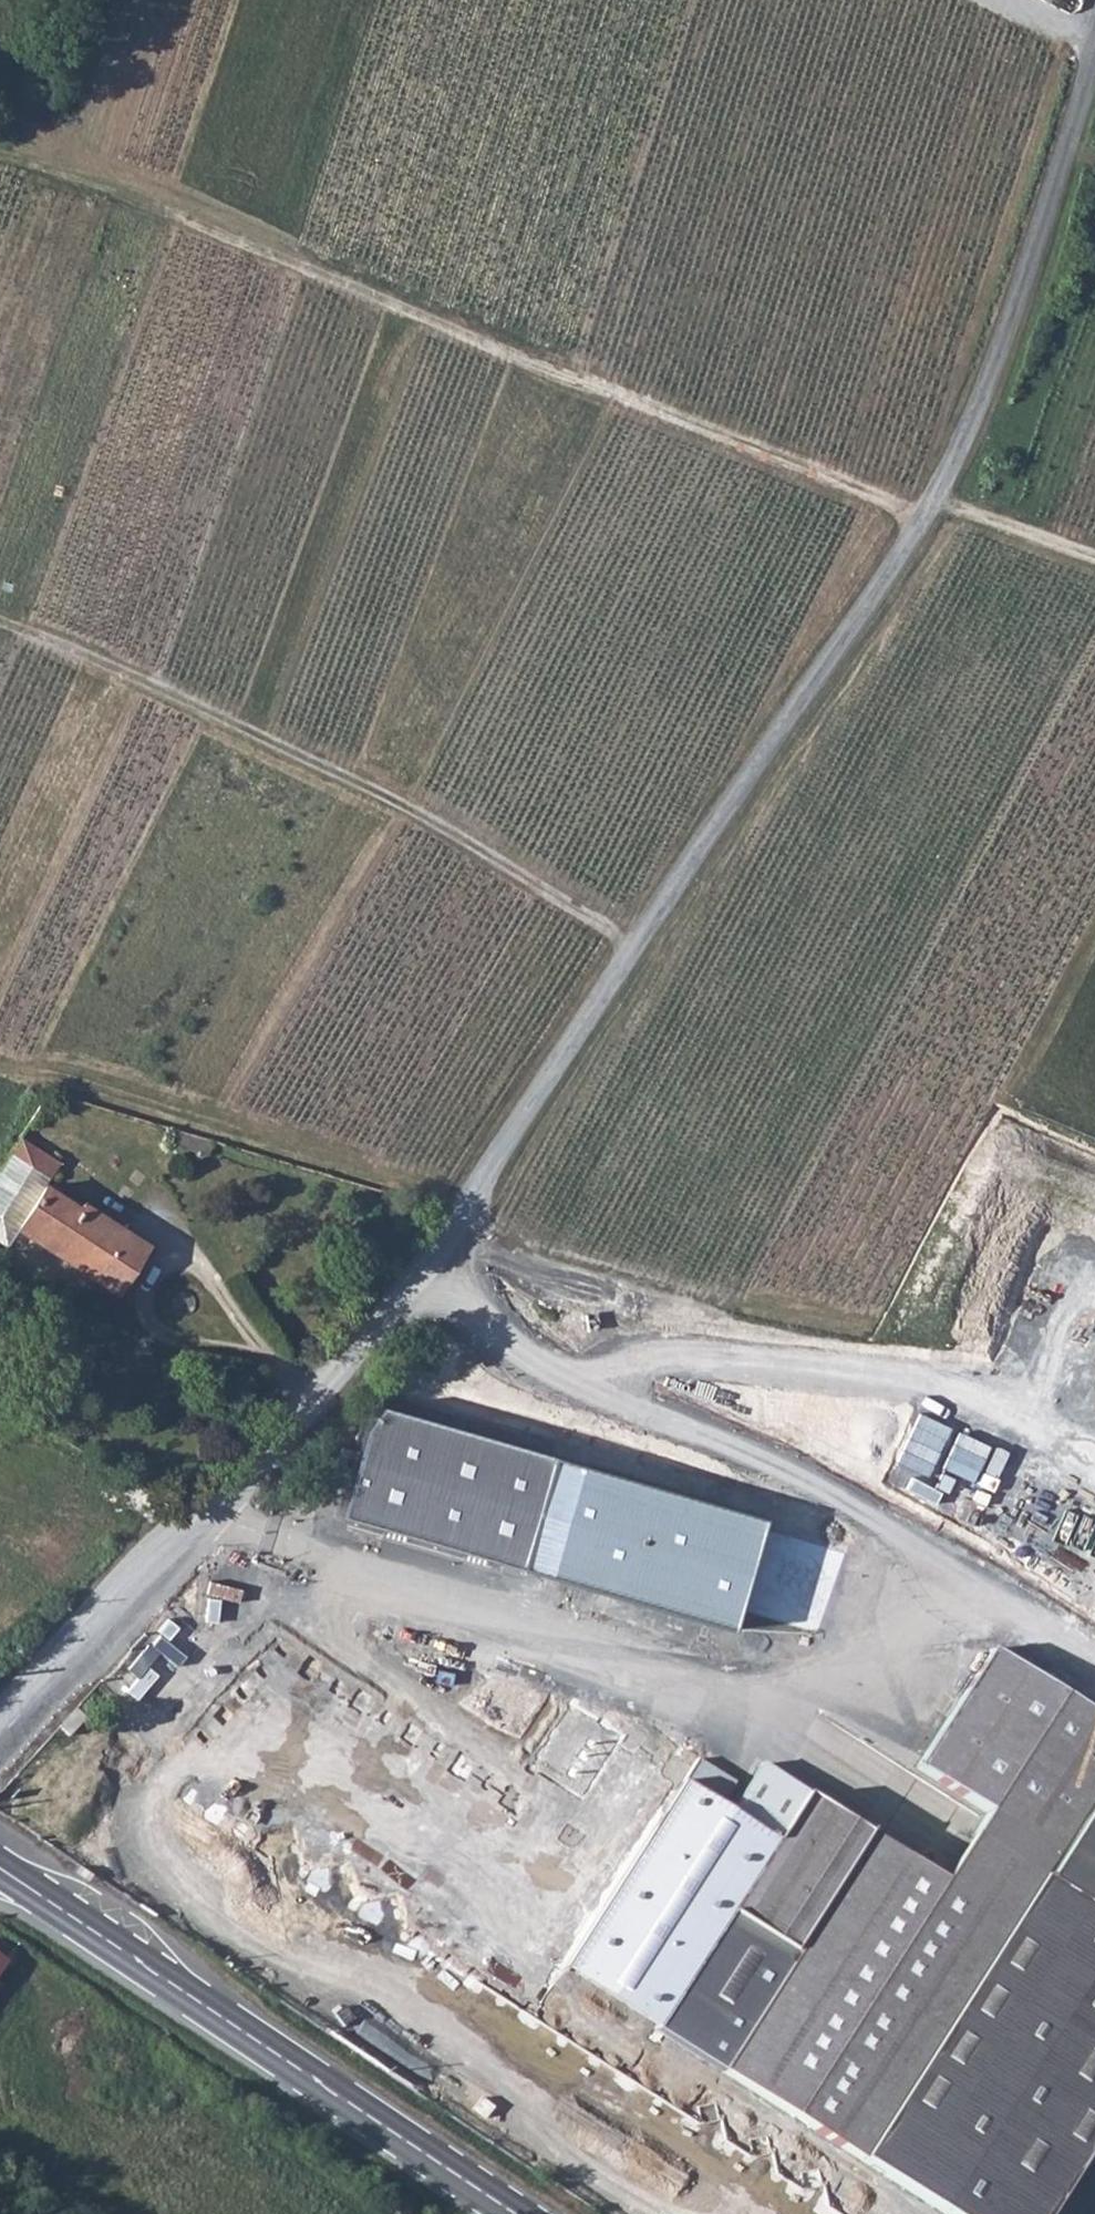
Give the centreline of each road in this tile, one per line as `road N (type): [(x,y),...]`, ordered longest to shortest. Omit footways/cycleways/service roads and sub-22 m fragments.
road 1 (unclassified): [(1094,47),(1009,320),(912,537),(443,1240),(214,1511),(0,1736)]
road 2 (primary): [(515,2213),(0,1869)]

